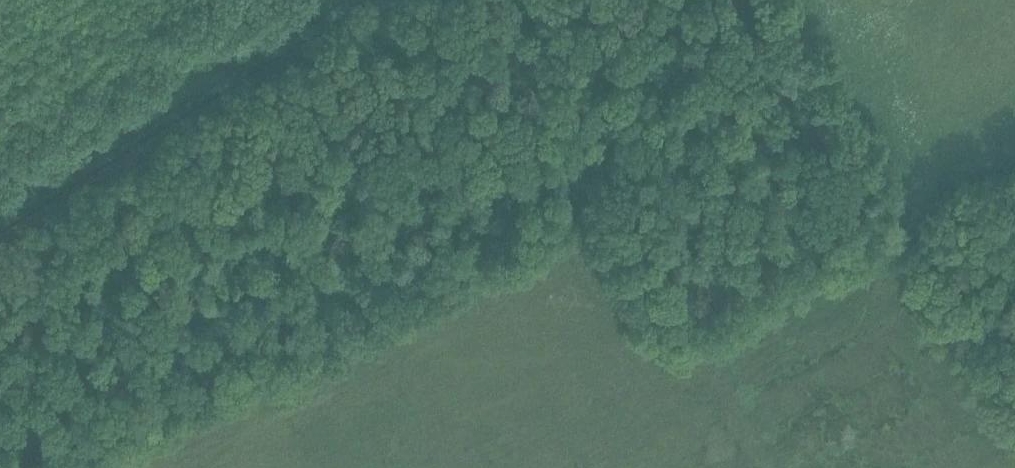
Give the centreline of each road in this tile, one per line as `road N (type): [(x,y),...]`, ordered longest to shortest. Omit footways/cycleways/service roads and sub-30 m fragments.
road 1 (track): [(470,0),(0,292)]

